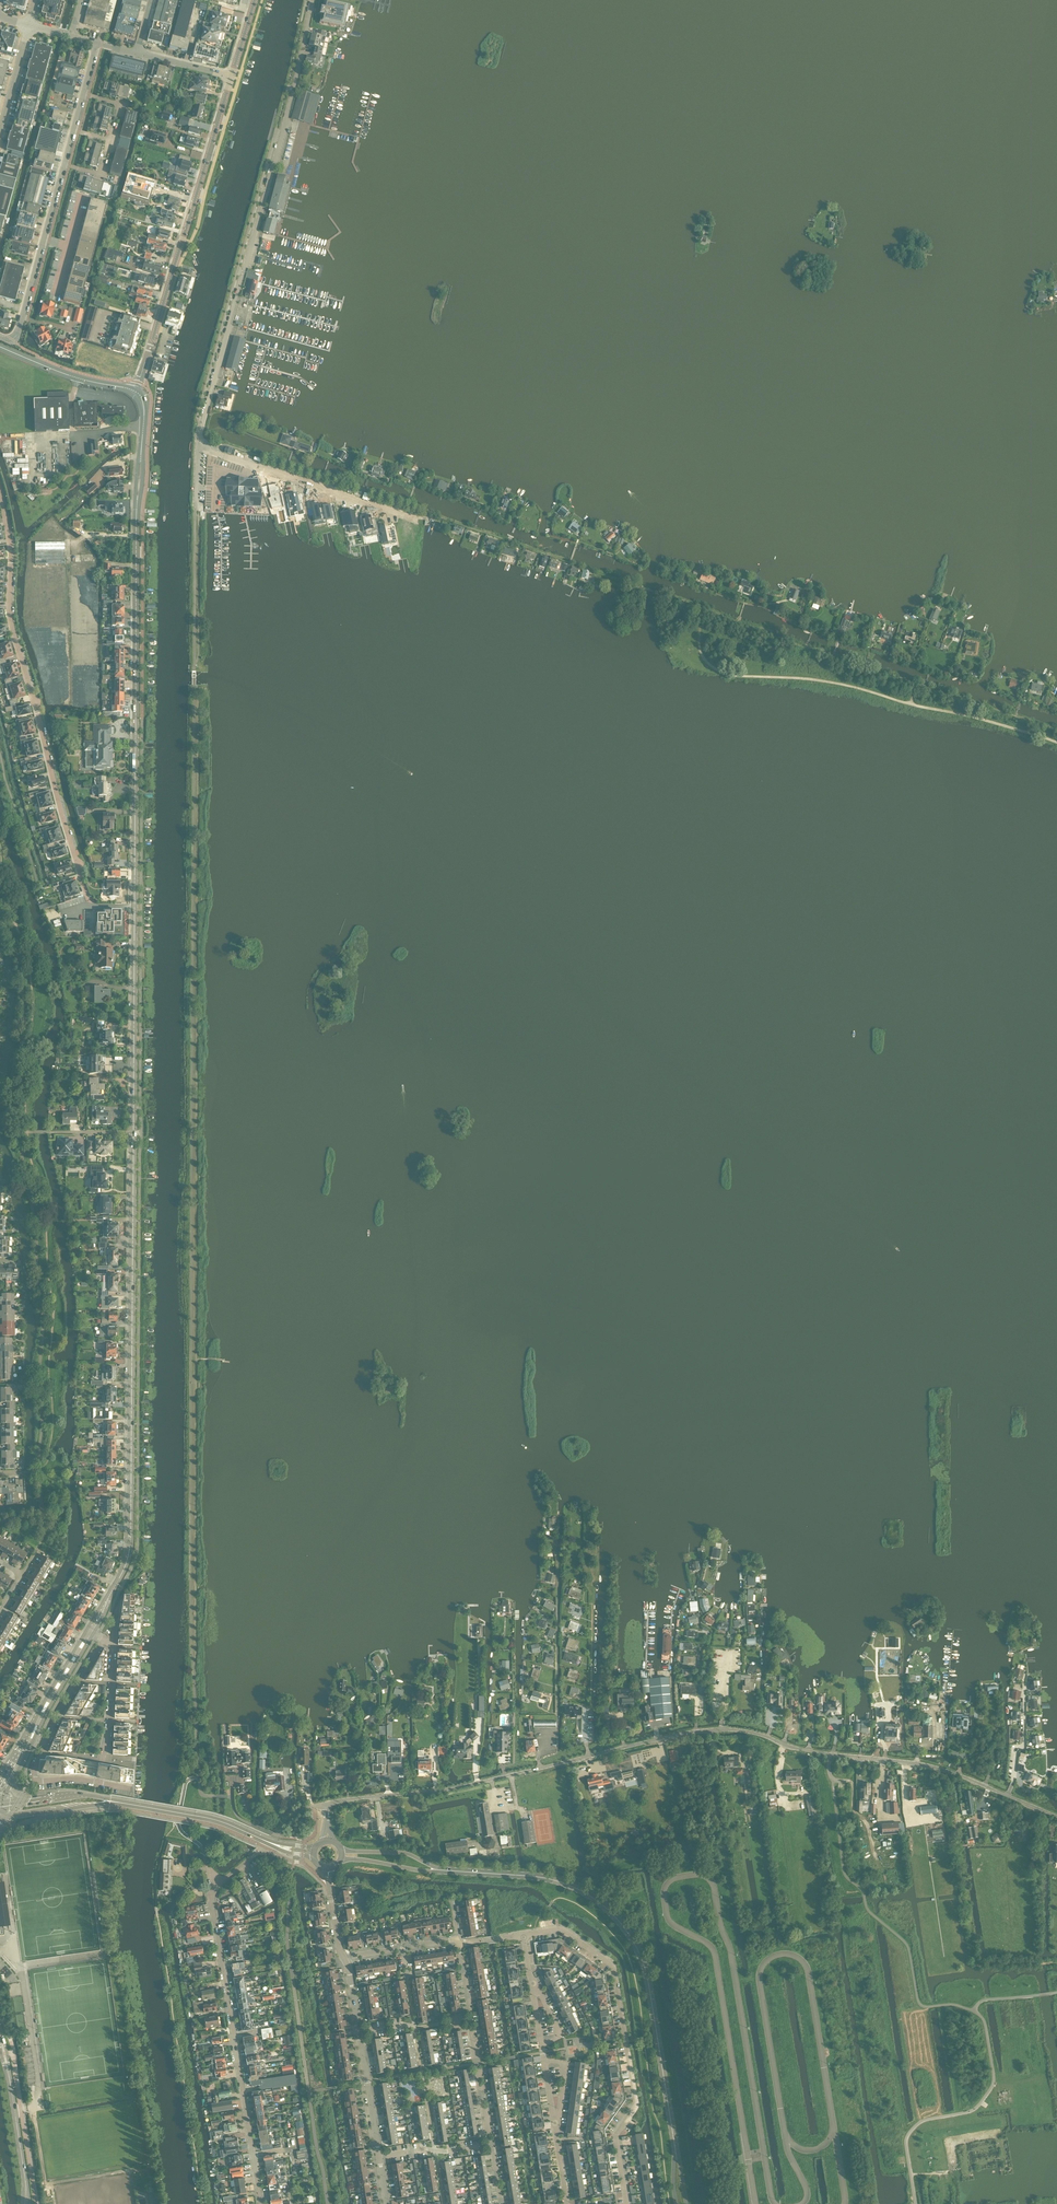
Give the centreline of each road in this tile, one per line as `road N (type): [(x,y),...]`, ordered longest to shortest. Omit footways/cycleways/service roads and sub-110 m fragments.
road 1 (residential): [(326,1804),(430,1792),(722,1730),(943,1770),(1056,1817)]
road 2 (secondary): [(133,1133),(137,499)]
road 3 (residential): [(196,509),(202,426),(311,0)]
road 4 (secondary): [(113,1590),(131,1544),(133,1133)]
road 5 (secondary): [(683,2203),(647,1976),(631,1937),(584,1892),(556,1881),(481,1873)]
road 6 (residential): [(524,1936),(562,1929),(613,1967),(636,2105),(615,2137),(626,2203)]
road 7 (tertiary): [(134,391),(231,77)]
road 8 (residential): [(260,2203),(214,1888)]
road 9 (residential): [(104,1639),(34,1770),(37,1782),(98,1785)]
road 10 (track): [(544,1743),(558,1727),(556,1534)]
road 11 (residential): [(81,874),(30,687)]
road 12 (unclassified): [(14,338),(63,165)]
road 13 (secondary): [(87,1629),(0,1784)]
road 14 (secondary): [(14,1778),(95,1633)]
road 15 (secondary): [(26,2203),(0,2041)]
road 16 (secondary): [(266,1841),(210,1818),(108,1802)]
road 17 (track): [(502,1765),(513,1764),(515,1728),(506,1616)]
road 18 (secondary): [(481,1873),(434,1867),(404,1853),(341,1850)]
road 19 (residential): [(98,1785),(113,1643)]
road 20 (secondary): [(0,346),(78,380),(134,391)]
road 21 (secondary): [(340,1861),(481,1873)]
road 22 (residential): [(382,2156),(359,2032)]
road 23 (residential): [(491,2144),(470,2020)]
road 24 (residential): [(232,1797),(238,1817),(276,1835),(303,1810),(326,1804)]

